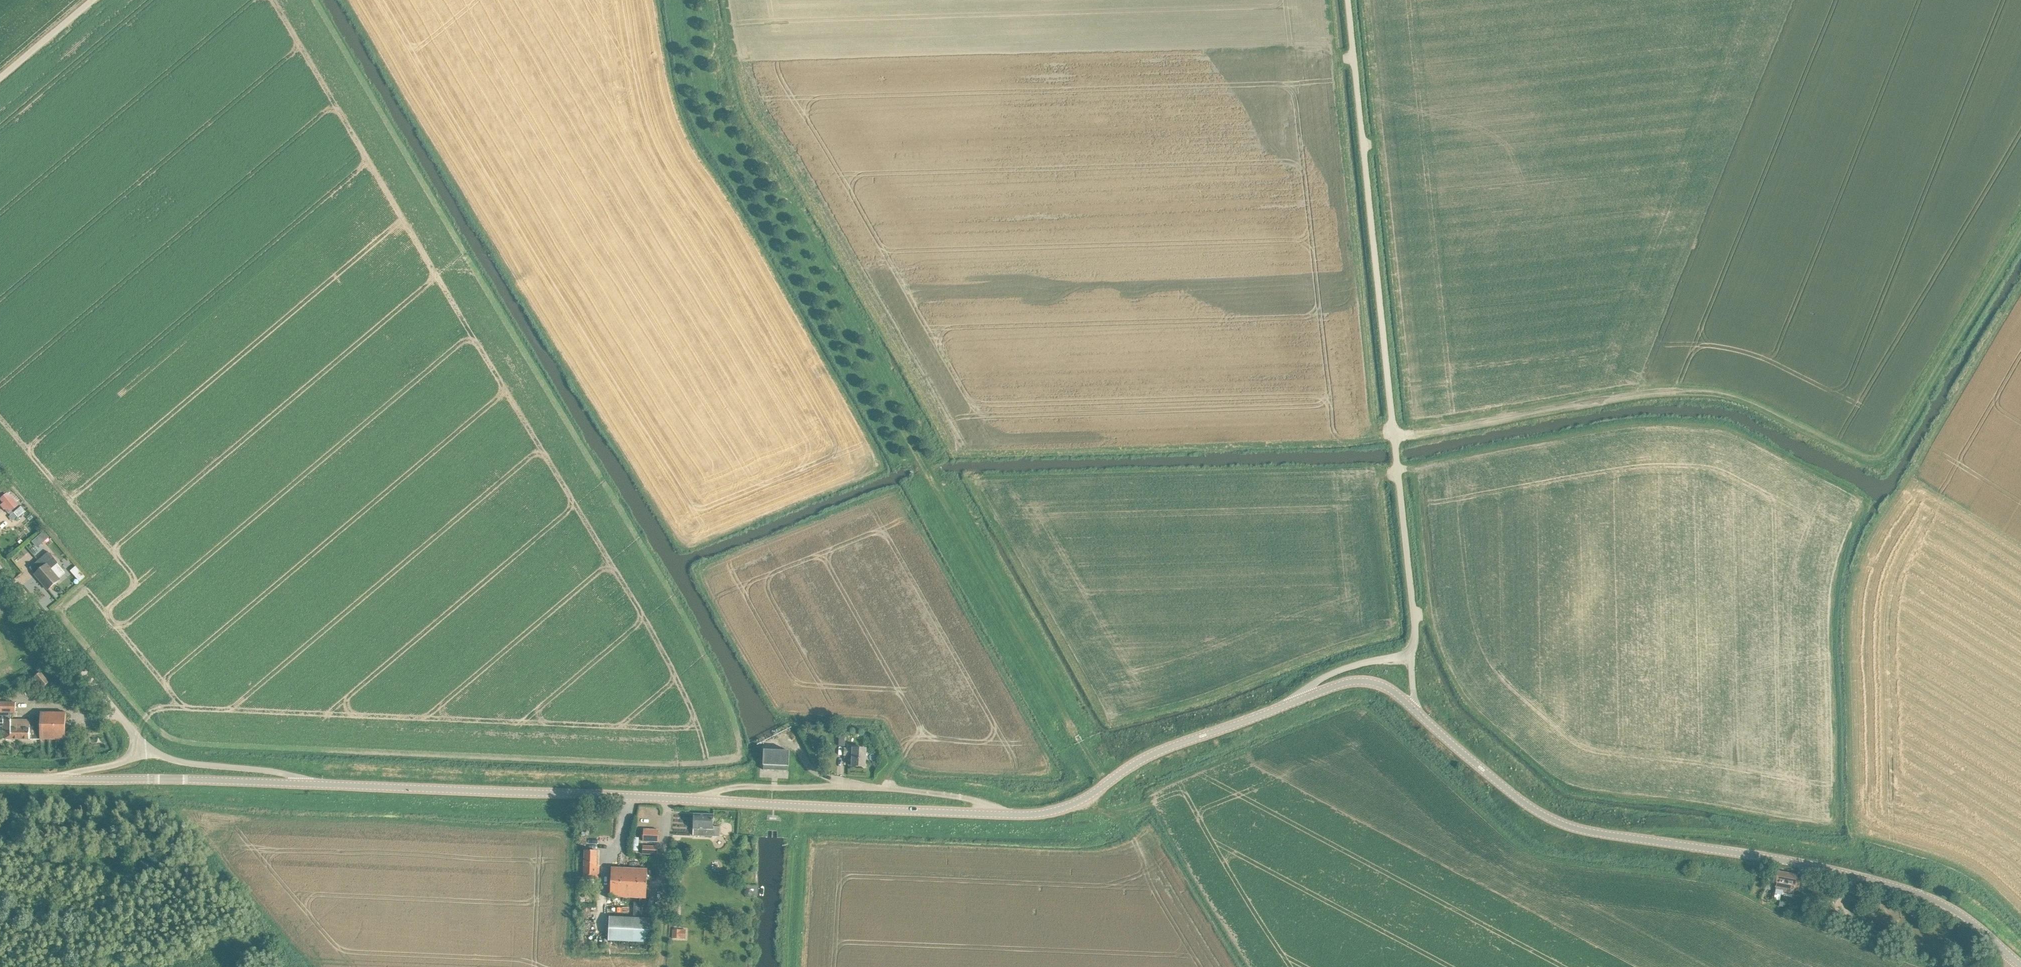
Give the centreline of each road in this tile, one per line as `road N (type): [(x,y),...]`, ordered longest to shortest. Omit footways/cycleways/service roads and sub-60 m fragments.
road 1 (track): [(2020,230),(1875,463),(1746,404),(1710,401),(1622,403),(1415,437),(1393,431)]
road 2 (tertiary): [(1413,708),(1555,821),(1874,879),(1964,916),(2020,965)]
road 3 (unclassified): [(1408,655),(1414,636),(1351,0)]
road 4 (tertiary): [(311,784),(696,801)]
road 5 (unclassified): [(1009,815),(947,797),(739,786),(696,801)]
road 6 (tertiary): [(696,801),(1009,815)]
road 7 (tertiary): [(1009,815),(1049,815),(1174,747),(1289,705)]
road 8 (tertiary): [(311,784),(80,778)]
road 9 (unclassified): [(142,746),(0,577)]
road 10 (unclassified): [(311,784),(180,765),(142,746)]
road 11 (tertiary): [(1413,708),(1372,682),(1289,705)]
road 12 (unclassified): [(1408,655),(1335,675),(1289,705)]

